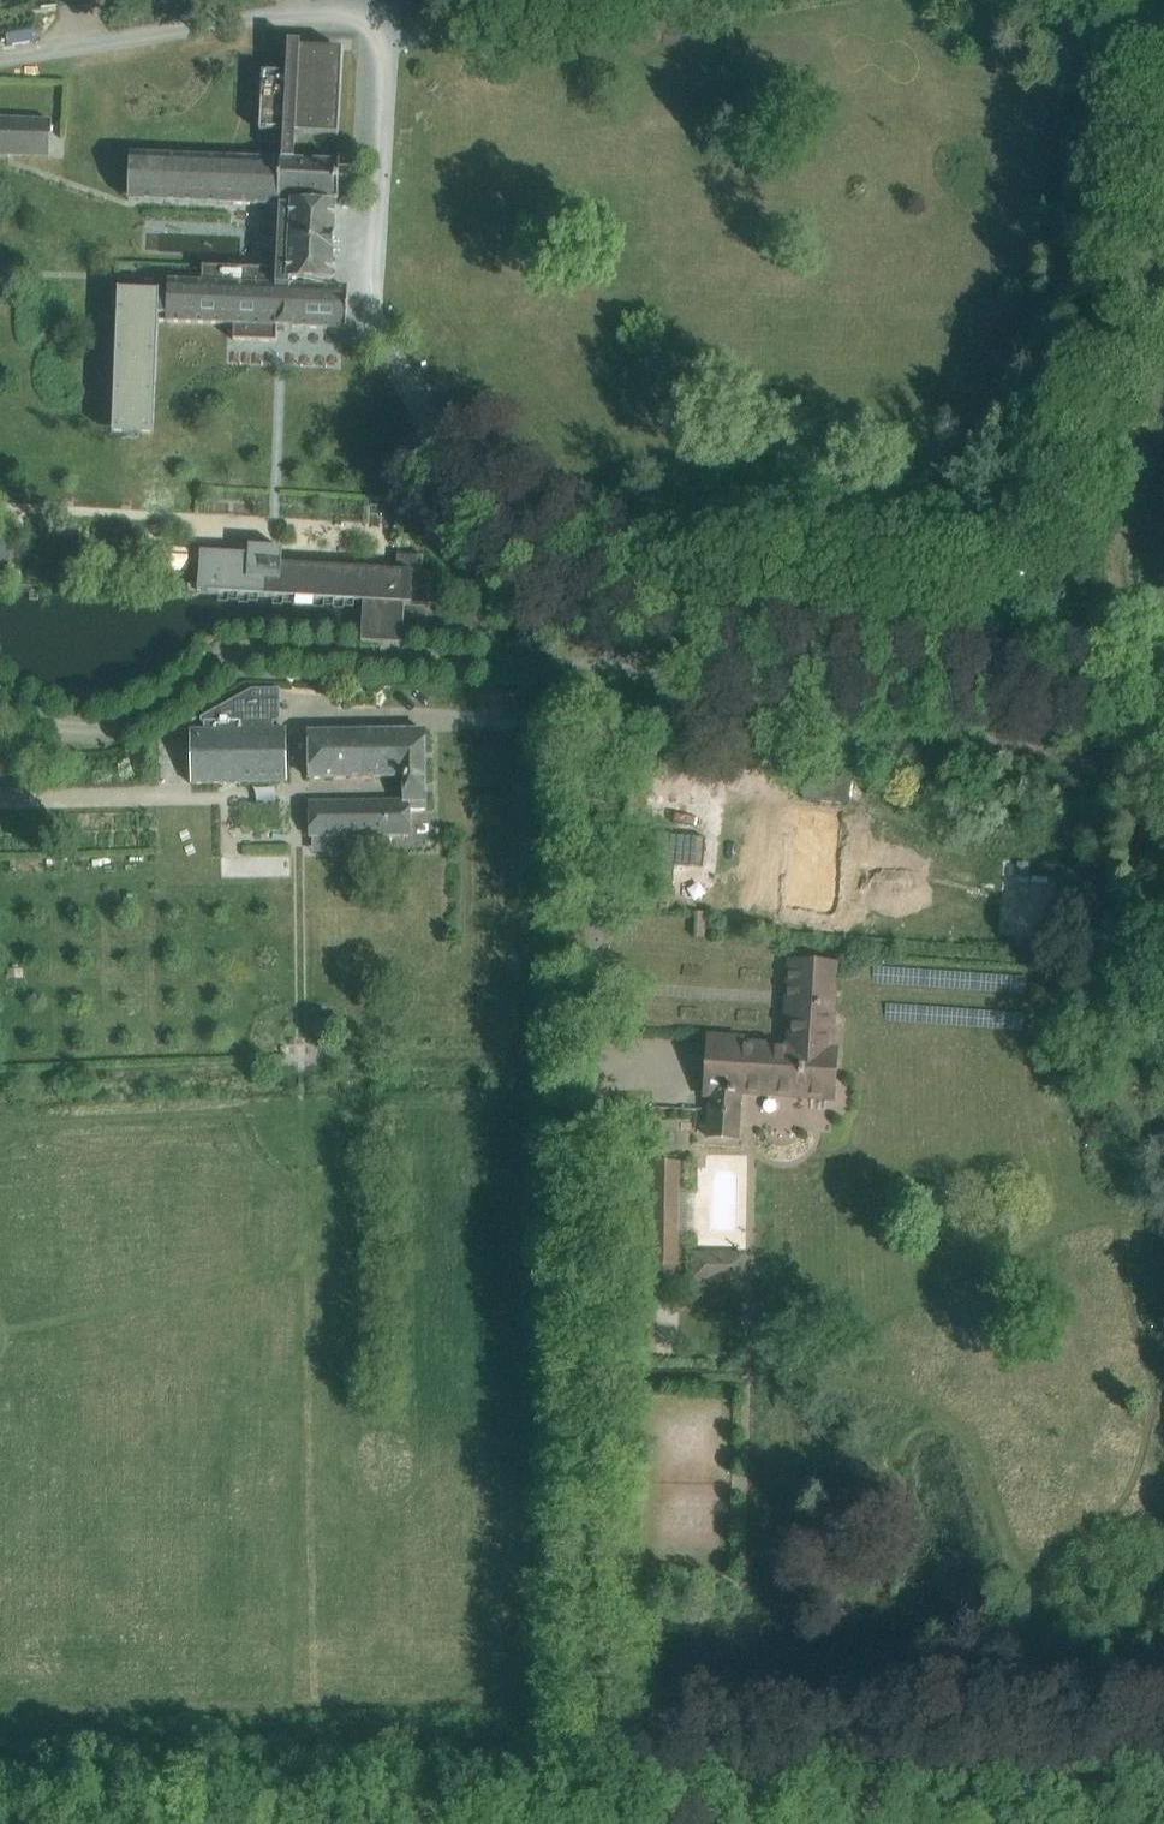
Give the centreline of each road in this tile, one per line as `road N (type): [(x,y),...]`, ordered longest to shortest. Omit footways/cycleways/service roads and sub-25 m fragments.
road 1 (track): [(403,1823),(605,1821)]

